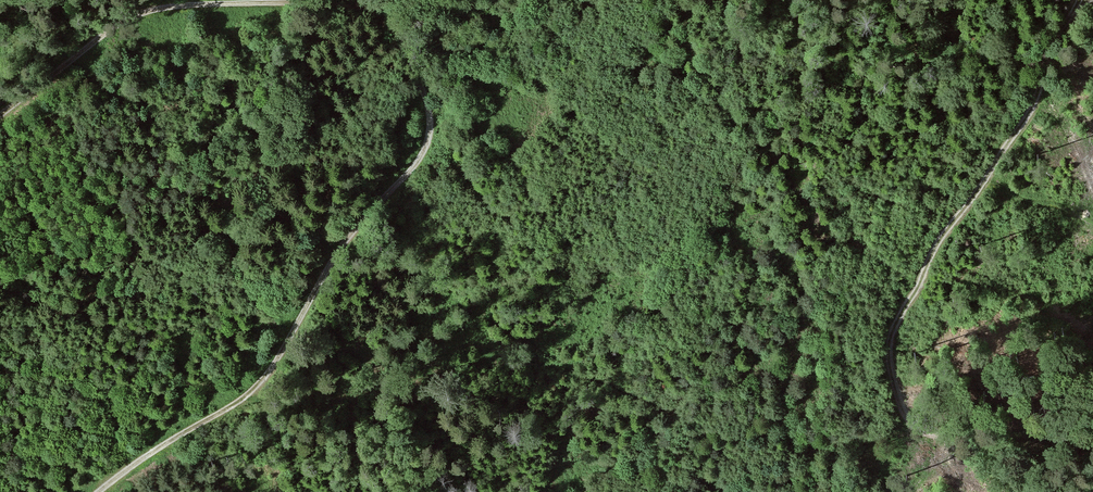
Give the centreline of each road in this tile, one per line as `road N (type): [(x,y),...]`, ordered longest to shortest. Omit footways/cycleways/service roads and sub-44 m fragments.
road 1 (track): [(1079,2),(1056,36),(1024,122),(938,242),(897,321),(891,359),(907,417),(932,433),(1092,415)]
road 2 (track): [(371,5),(392,21),(414,62),(430,123),(422,156),(349,236),(260,382),(98,491)]
road 3 (track): [(582,491),(675,414),(741,324),(757,278),(798,240),(813,236),(923,278)]
road 4 (track): [(240,399),(387,381),(505,354),(675,414)]
road 5 (track): [(0,115),(141,14),(292,0)]

